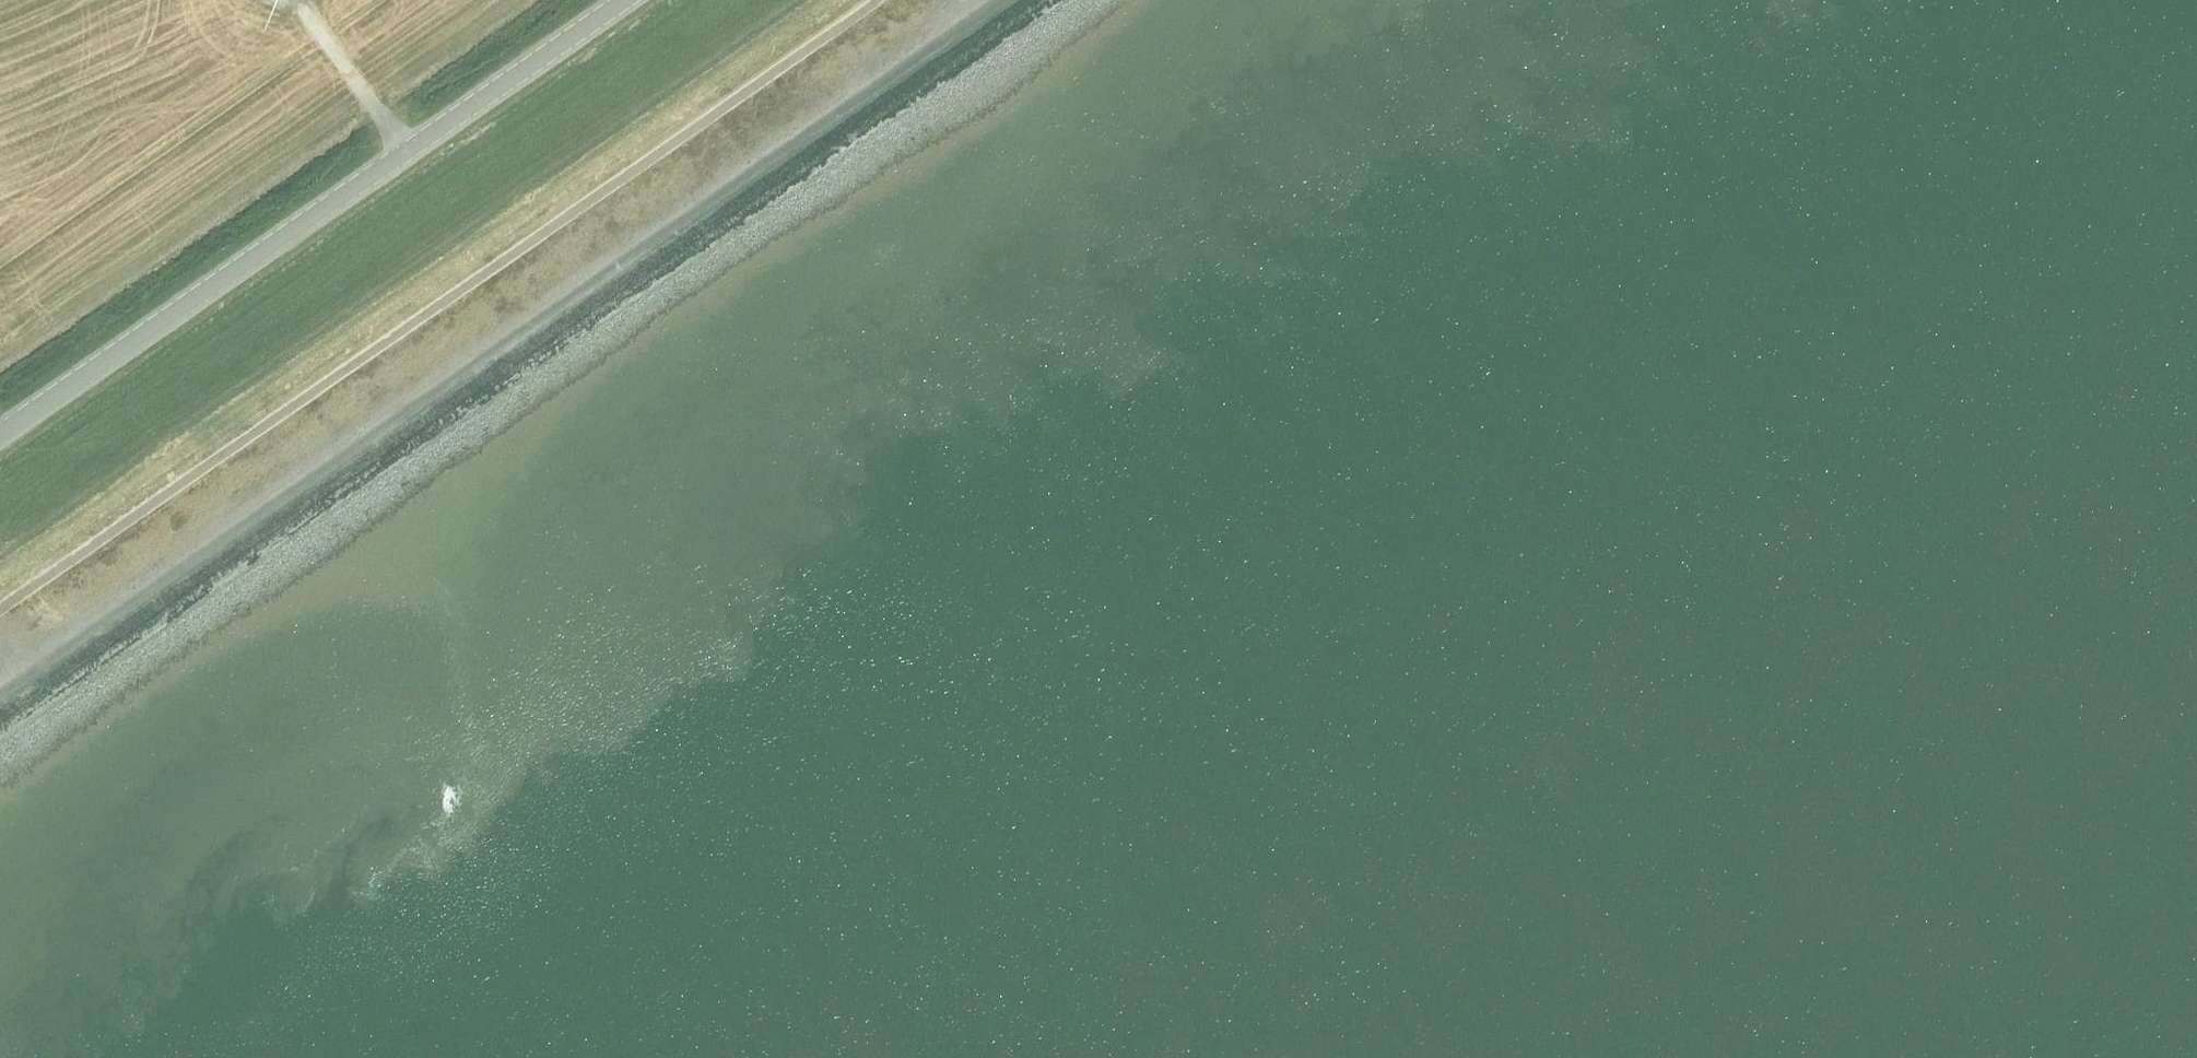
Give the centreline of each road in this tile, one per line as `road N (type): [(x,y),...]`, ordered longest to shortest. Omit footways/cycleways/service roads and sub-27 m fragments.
road 1 (unclassified): [(0,430),(629,0)]

